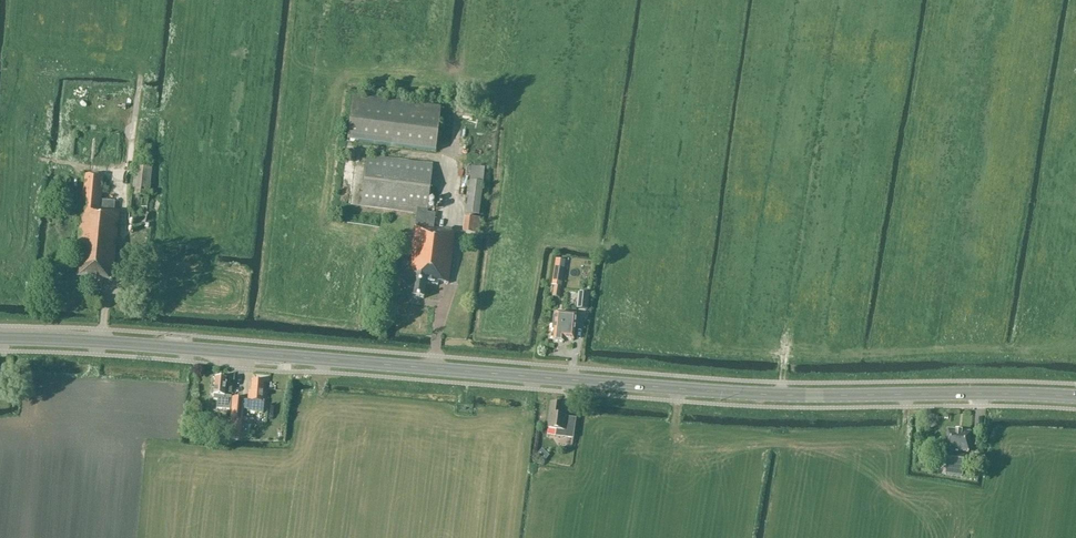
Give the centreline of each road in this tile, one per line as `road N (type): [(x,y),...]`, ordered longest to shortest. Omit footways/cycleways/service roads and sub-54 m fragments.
road 1 (secondary): [(1075,398),(781,397),(0,340)]

